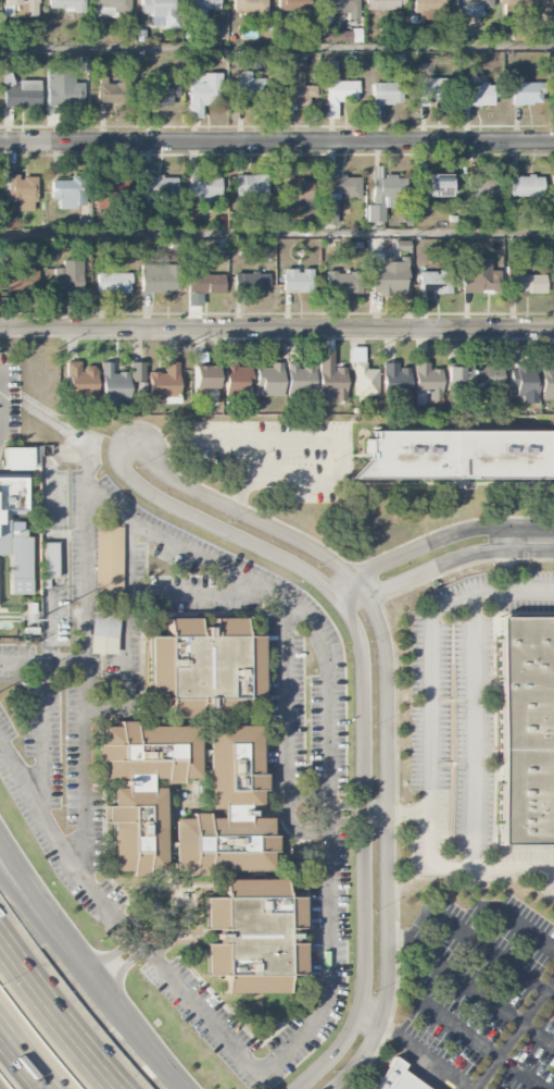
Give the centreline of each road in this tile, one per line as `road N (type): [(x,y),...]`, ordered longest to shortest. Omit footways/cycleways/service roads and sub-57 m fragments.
road 1 (residential): [(139,446),(121,453),(127,475),(154,497),(317,579),(361,642),(363,991),(336,1050),(294,1088)]
road 2 (residential): [(326,1088),(357,1059),(385,1006),(378,627),(338,565),(164,471),(139,446)]
road 3 (tertiary): [(553,330),(0,329)]
road 4 (residential): [(553,142),(0,142)]
road 5 (residential): [(553,525),(463,532),(328,590)]
road 6 (residential): [(342,606),(466,555),(553,551)]
road 7 (motorway): [(114,1088),(0,942)]
road 8 (secondary): [(180,1088),(76,964)]
road 9 (secondary): [(76,964),(0,842)]
road 10 (motorway): [(76,964),(0,862)]

